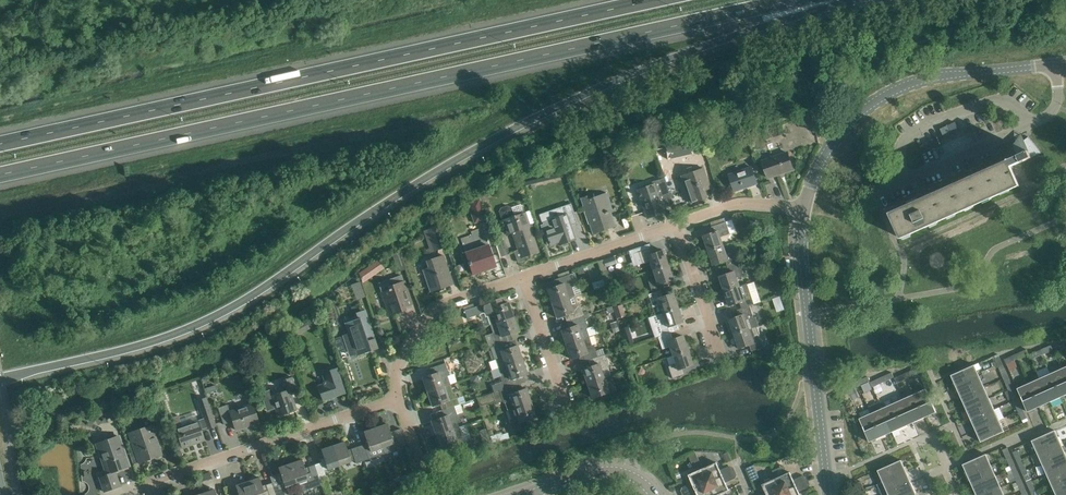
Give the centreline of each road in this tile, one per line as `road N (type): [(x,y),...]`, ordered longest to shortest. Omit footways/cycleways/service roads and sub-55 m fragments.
road 1 (motorway): [(0,379),(112,353),(222,311),(452,163),(616,81),(822,0)]
road 2 (motorway): [(0,175),(791,0)]
road 3 (motorway): [(649,0),(0,142)]
road 4 (unclassified): [(804,207),(838,135),(889,93),(928,78),(1065,62)]
road 5 (residential): [(117,490),(403,396)]
road 6 (unclassified): [(828,494),(804,273),(804,207)]
road 7 (residential): [(403,396),(406,355),(442,304),(525,275)]
road 8 (residential): [(525,275),(679,224)]
road 9 (unclassified): [(652,494),(645,482),(612,468),(524,494)]
road 10 (residential): [(564,408),(525,275)]
road 11 (residential): [(723,350),(679,224)]
road 12 (residential): [(679,224),(741,204),(804,207)]

